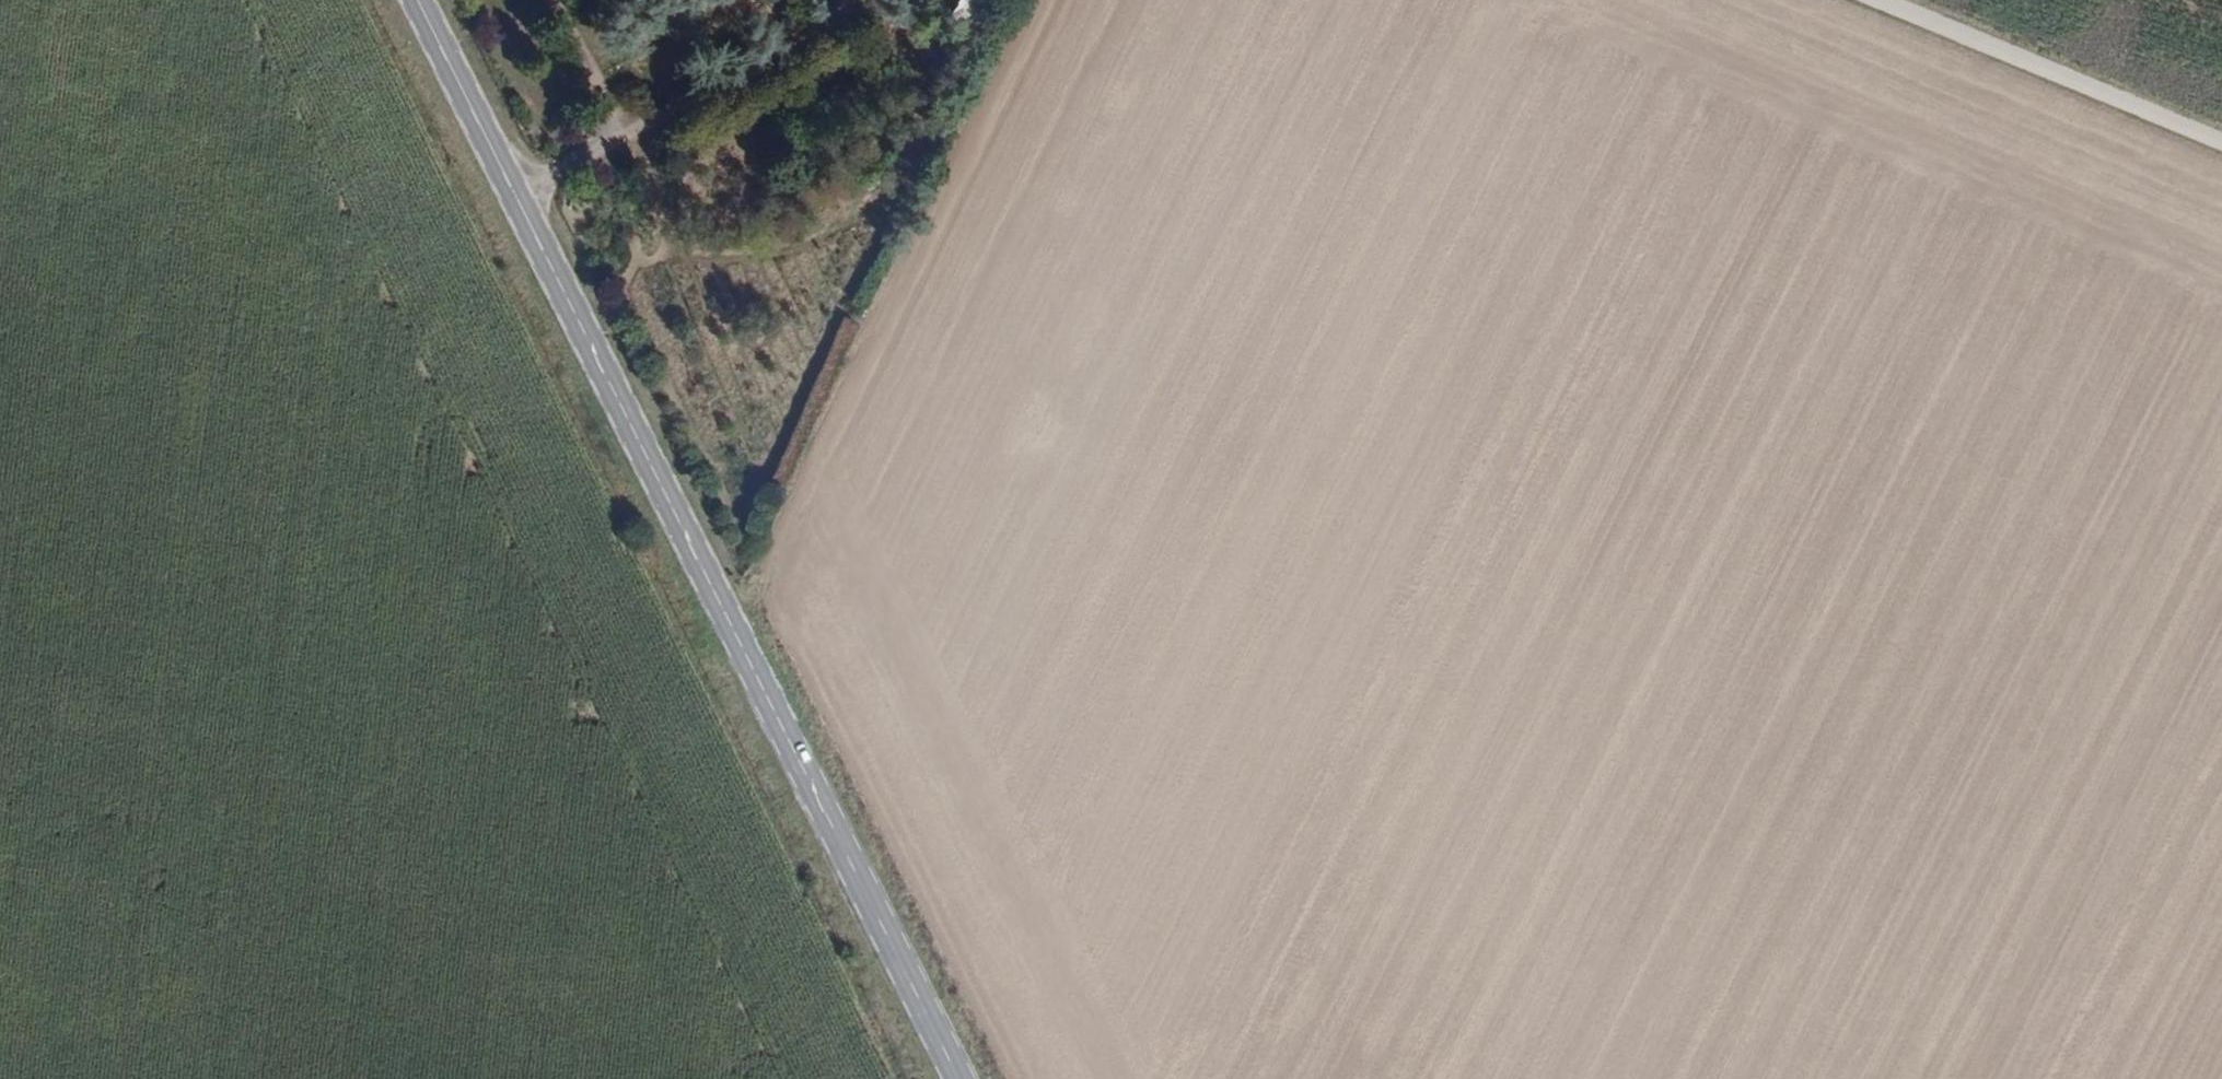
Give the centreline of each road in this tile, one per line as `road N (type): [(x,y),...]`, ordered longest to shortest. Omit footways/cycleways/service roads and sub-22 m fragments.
road 1 (secondary): [(420,0),(960,1078)]
road 2 (track): [(1877,0),(2221,144)]

